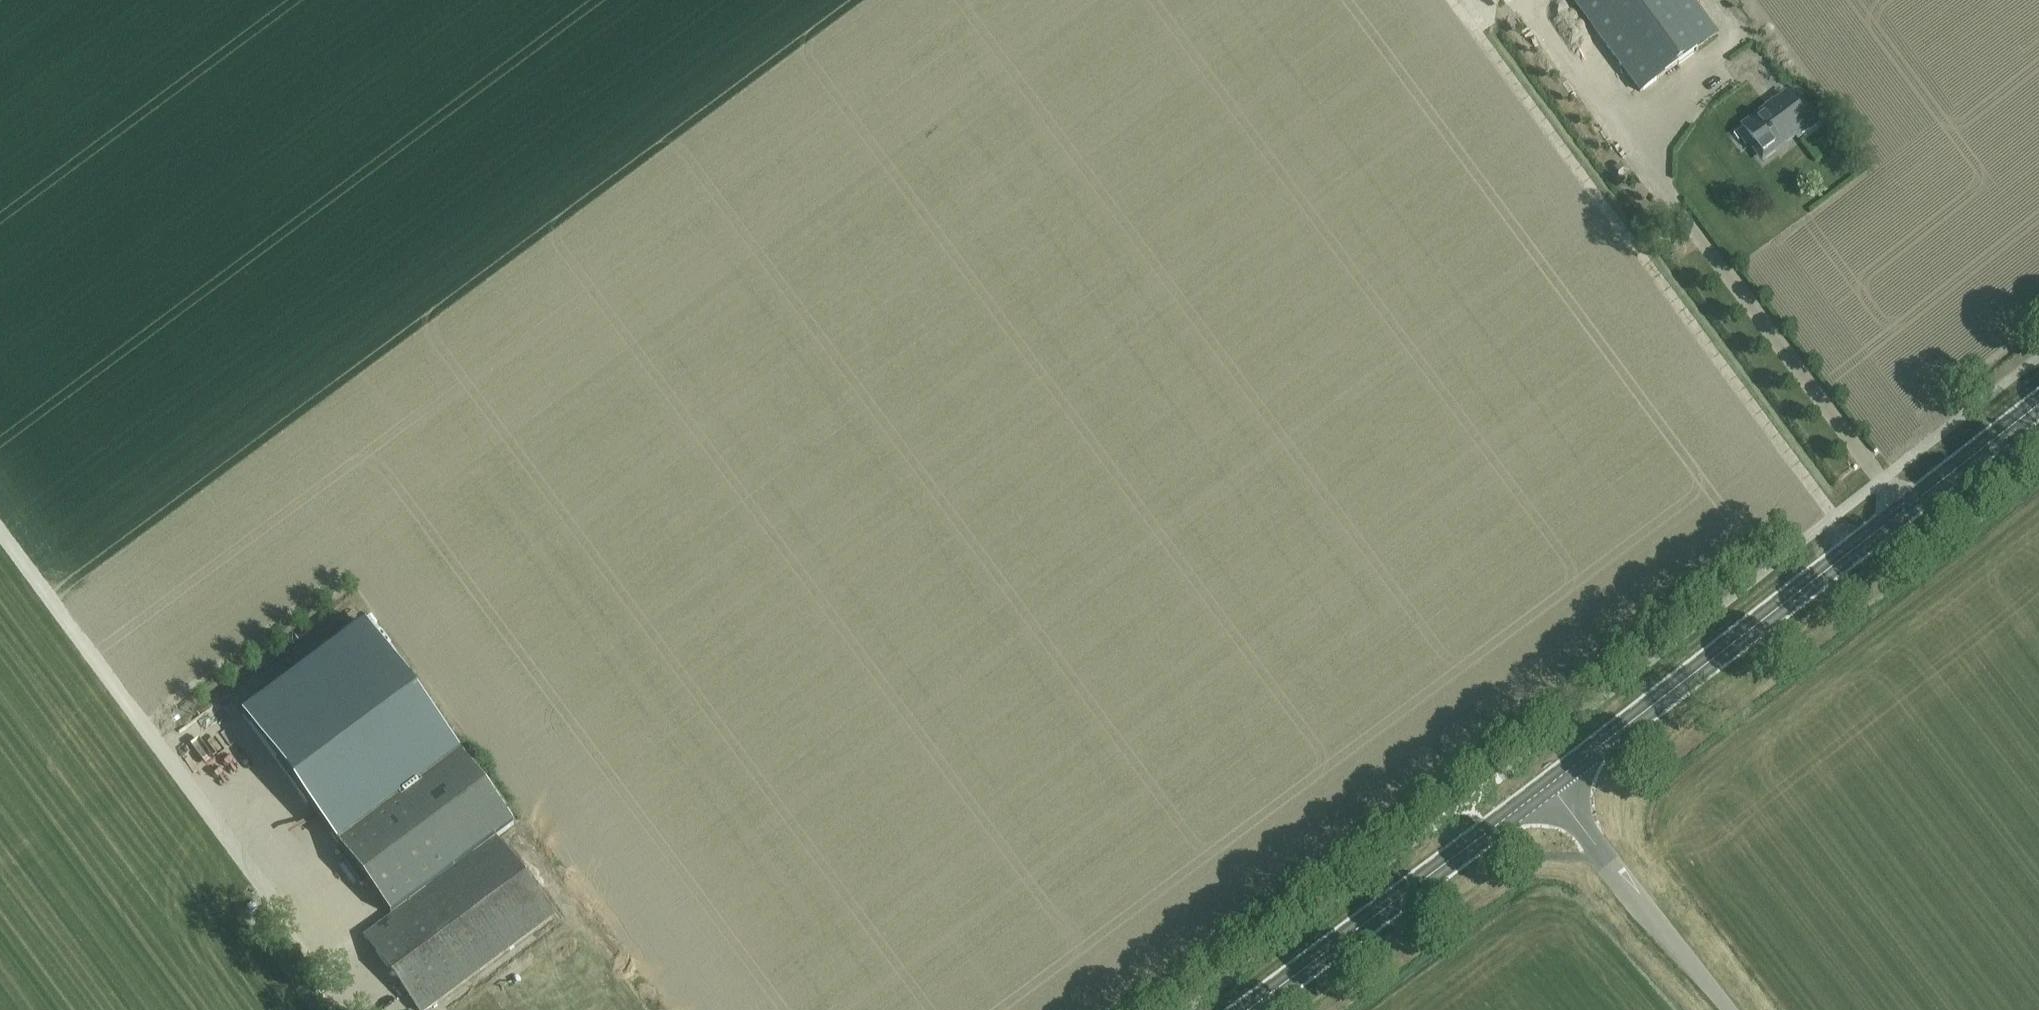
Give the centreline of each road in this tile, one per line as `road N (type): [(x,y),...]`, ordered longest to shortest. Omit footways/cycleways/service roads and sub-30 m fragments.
road 1 (secondary): [(1552,781),(2038,406)]
road 2 (secondary): [(1249,1009),(1552,781)]
road 3 (unclassified): [(1726,1009),(1552,781)]

